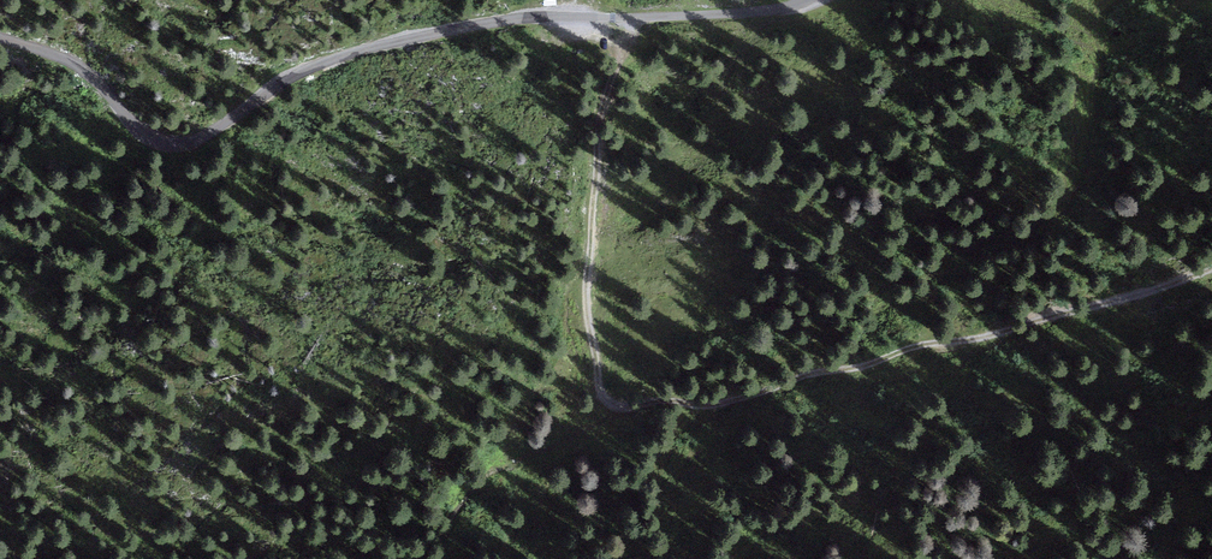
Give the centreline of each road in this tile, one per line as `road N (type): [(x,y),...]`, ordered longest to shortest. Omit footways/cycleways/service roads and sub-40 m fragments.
road 1 (tertiary): [(813,0),(746,13),(498,21),(383,45),(319,65),(182,145),(149,137),(70,63),(0,38)]
road 2 (track): [(606,417),(661,401),(744,398),(815,371),(987,338),(1211,267)]
road 3 (track): [(630,18),(598,132),(590,221),(586,294),(606,417)]

